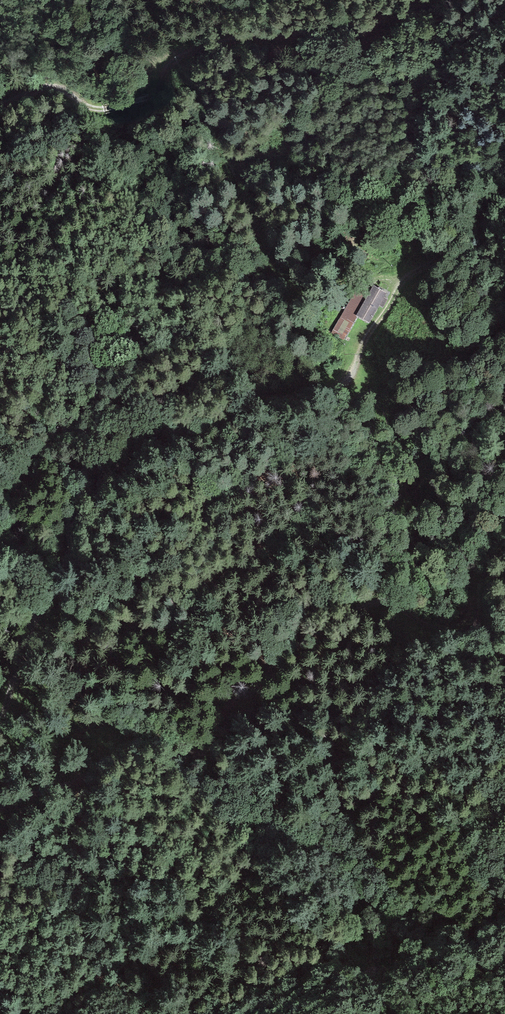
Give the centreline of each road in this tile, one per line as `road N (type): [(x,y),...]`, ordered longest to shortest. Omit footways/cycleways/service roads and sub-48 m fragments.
road 1 (track): [(0,733),(81,507),(103,472),(261,405),(337,386),(354,364),(357,338),(401,278),(440,259),(504,207)]
road 2 (track): [(504,553),(484,573),(477,622),(463,630),(419,623),(388,601),(372,604),(281,654),(260,689),(226,708),(200,754),(134,743),(88,777),(0,806)]
road 3 (track): [(458,0),(351,28),(189,46),(166,58),(149,92),(104,108),(51,85),(0,104)]

